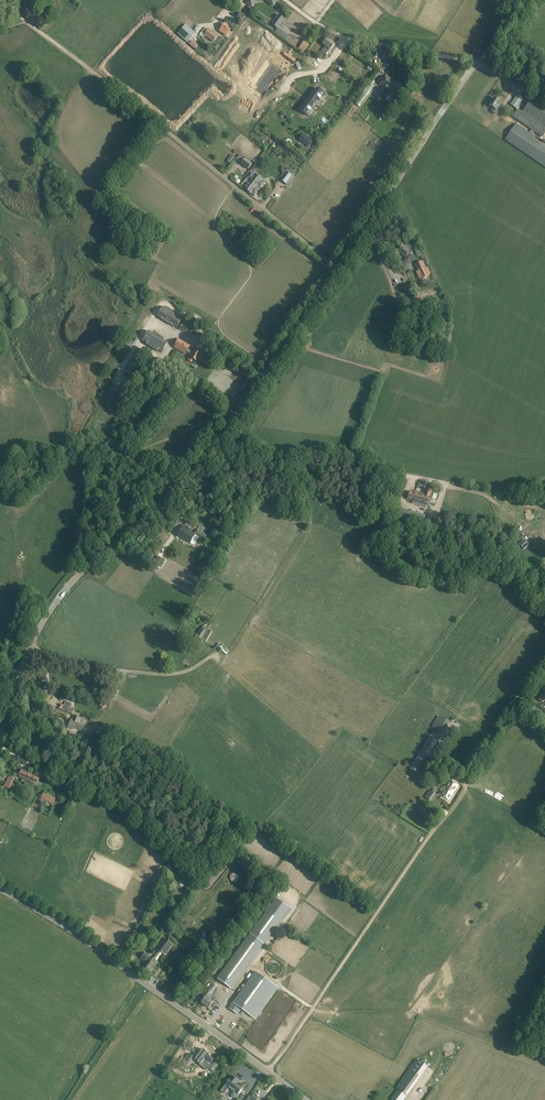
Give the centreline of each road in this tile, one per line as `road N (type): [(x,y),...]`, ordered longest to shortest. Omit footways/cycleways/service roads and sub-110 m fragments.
road 1 (tertiary): [(0,736),(30,648),(54,607),(223,435),(521,0)]
road 2 (tertiary): [(306,1099),(66,929),(0,891)]
road 3 (track): [(233,421),(275,455),(334,448),(486,496),(519,581)]
road 4 (track): [(269,1072),(426,842)]
road 5 (track): [(235,186),(26,22)]
road 6 (track): [(475,64),(350,39),(286,0)]
road 7 (track): [(144,984),(64,1099)]
road 8 (track): [(339,269),(235,186)]

